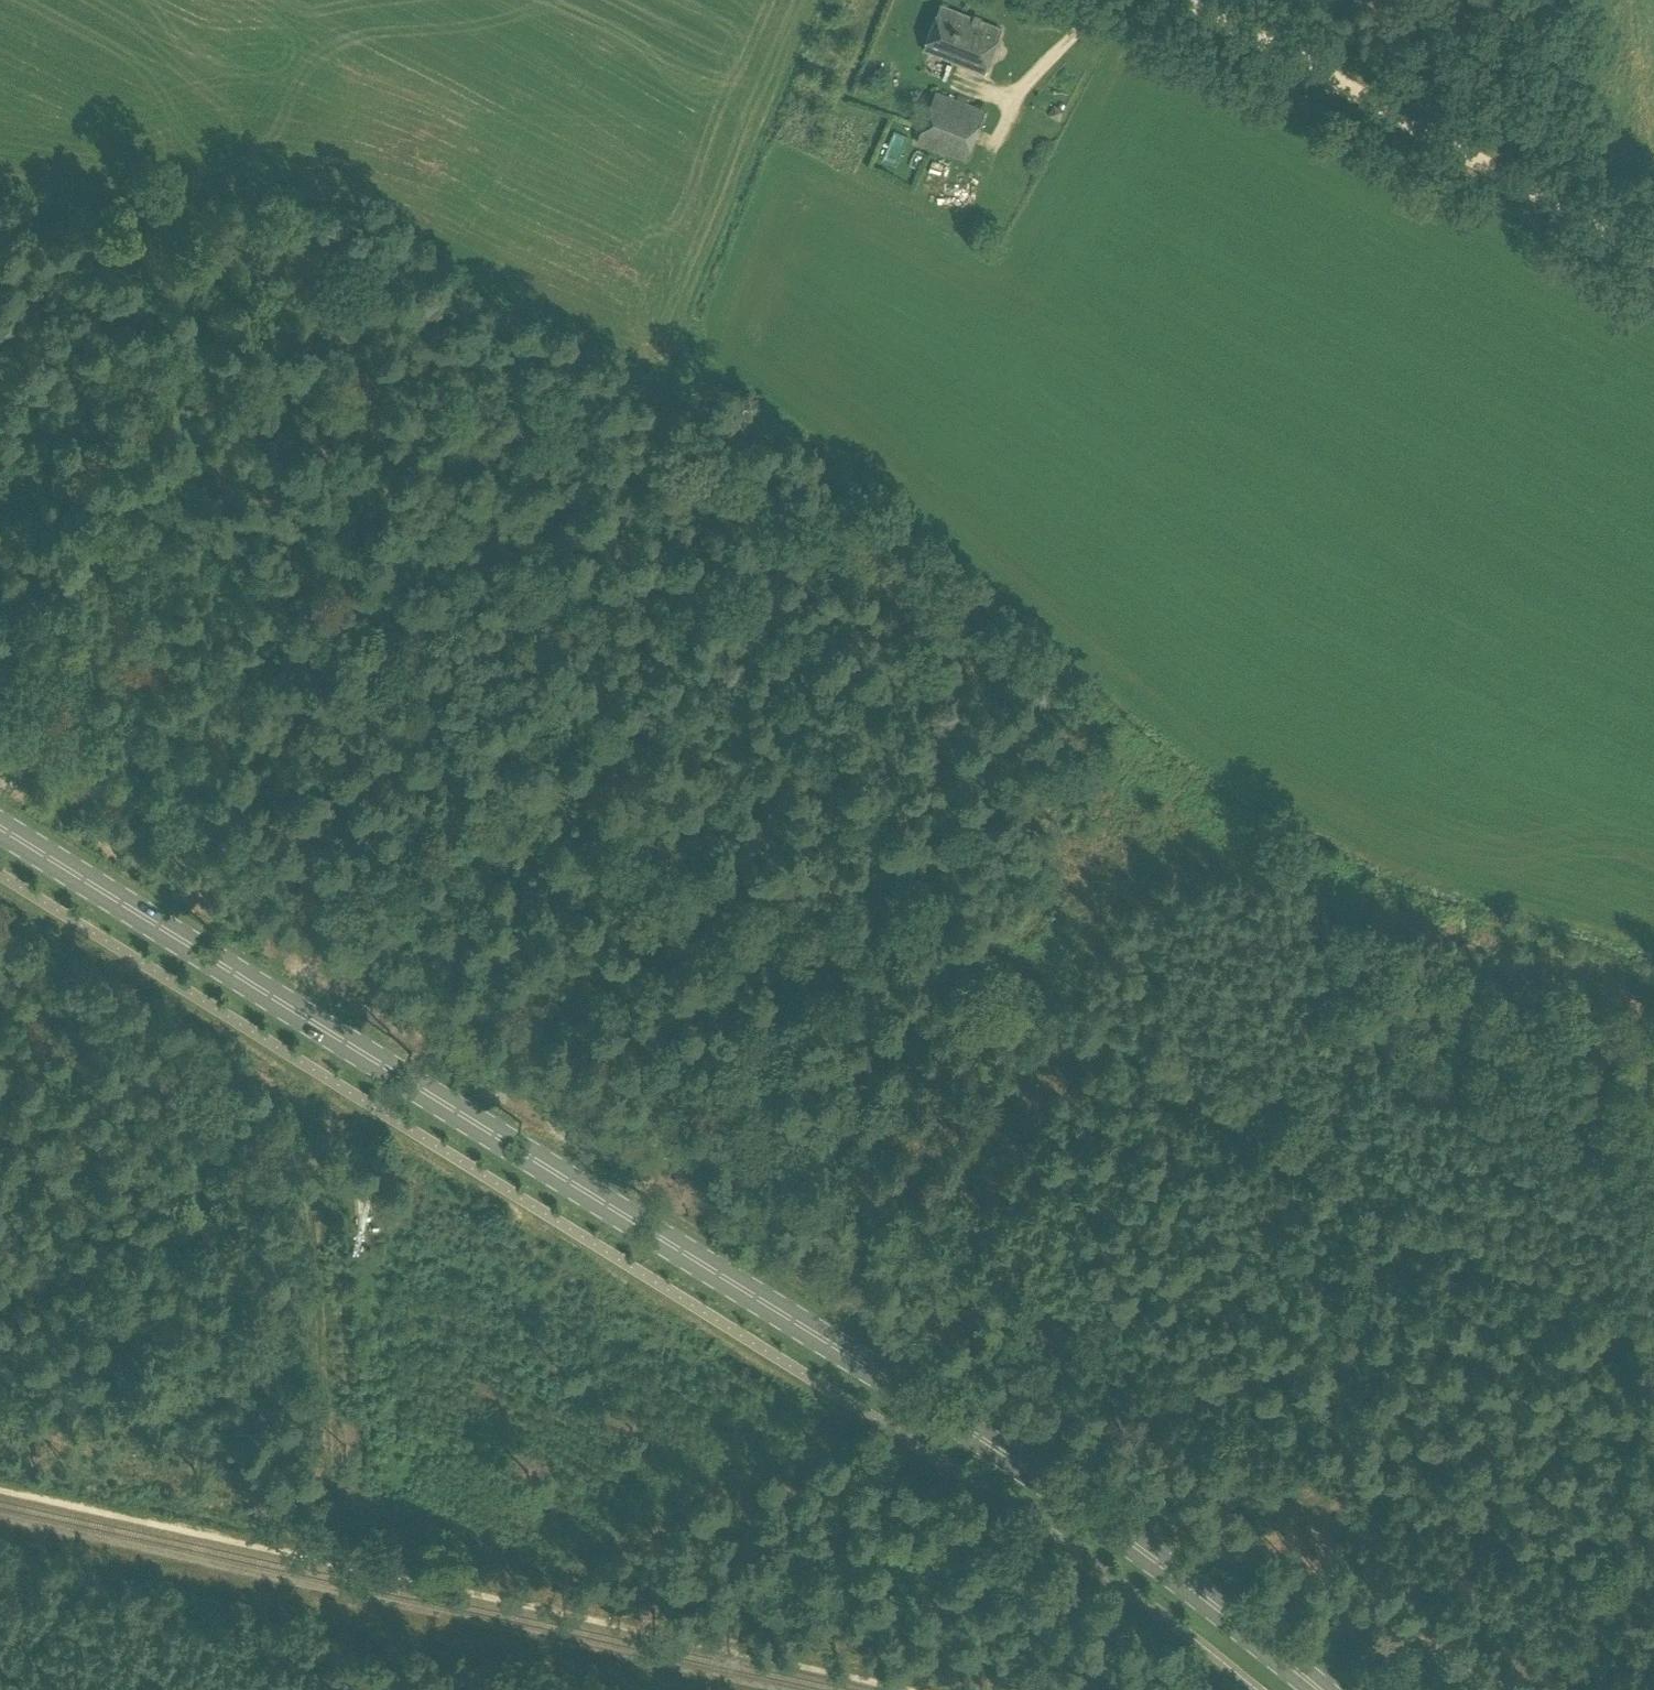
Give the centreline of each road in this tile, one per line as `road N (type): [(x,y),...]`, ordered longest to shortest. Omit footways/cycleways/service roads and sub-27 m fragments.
road 1 (primary): [(1320,1689),(1202,1590),(1088,1515),(621,1213),(0,830)]
road 2 (track): [(1653,250),(1195,0)]

